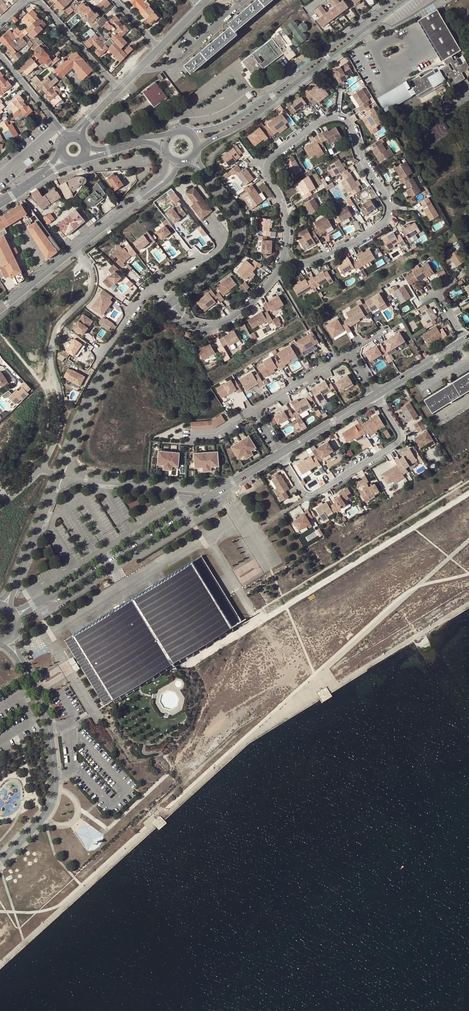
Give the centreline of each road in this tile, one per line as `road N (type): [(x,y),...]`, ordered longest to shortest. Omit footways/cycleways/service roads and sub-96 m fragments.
road 1 (residential): [(283,256),(289,223),(266,173),(268,159),(326,119),(348,121),(381,188),(386,219),(323,258),(290,260)]
road 2 (tertiary): [(221,488),(16,614)]
road 3 (residential): [(75,250),(93,286),(53,340),(59,417),(40,468)]
road 4 (tertiary): [(0,863),(47,811),(55,785),(45,716),(25,668)]
road 5 (residential): [(280,453),(304,493),(315,493),(396,444),(376,396)]
road 6 (unclassified): [(59,472),(111,365),(169,305)]
road 7 (tertiary): [(356,29),(236,121),(186,131)]
road 8 (tertiary): [(197,147),(239,126),(360,34)]
road 9 (unclassified): [(169,305),(237,245),(236,217),(207,178)]
road 10 (residential): [(221,488),(59,472)]
road 11 (residential): [(139,69),(179,61),(244,0)]
road 12 (unclassified): [(11,591),(59,472)]
road 13 (residential): [(118,91),(38,0)]

